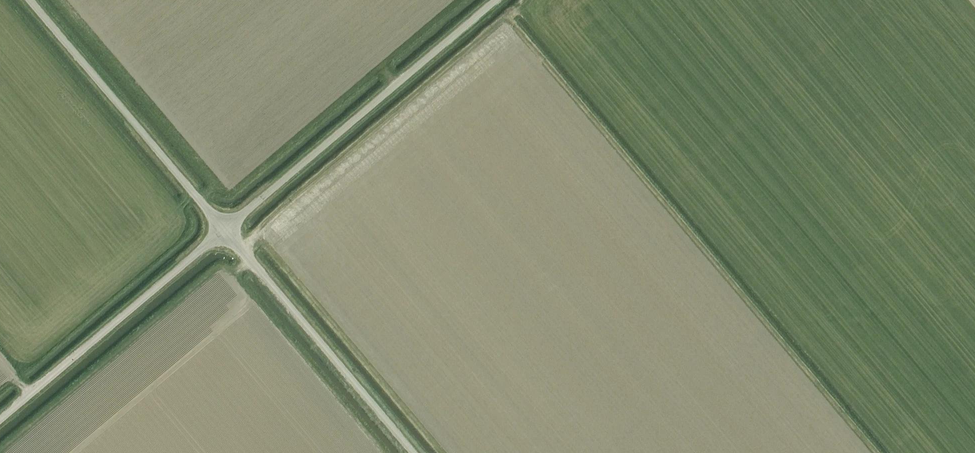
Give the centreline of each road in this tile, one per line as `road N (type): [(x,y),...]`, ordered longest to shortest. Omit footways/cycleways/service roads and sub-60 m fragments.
road 1 (unclassified): [(220,224),(486,0)]
road 2 (unclassified): [(412,452),(220,224)]
road 3 (unclassified): [(220,224),(32,0)]
road 4 (unclassified): [(0,411),(220,224)]

